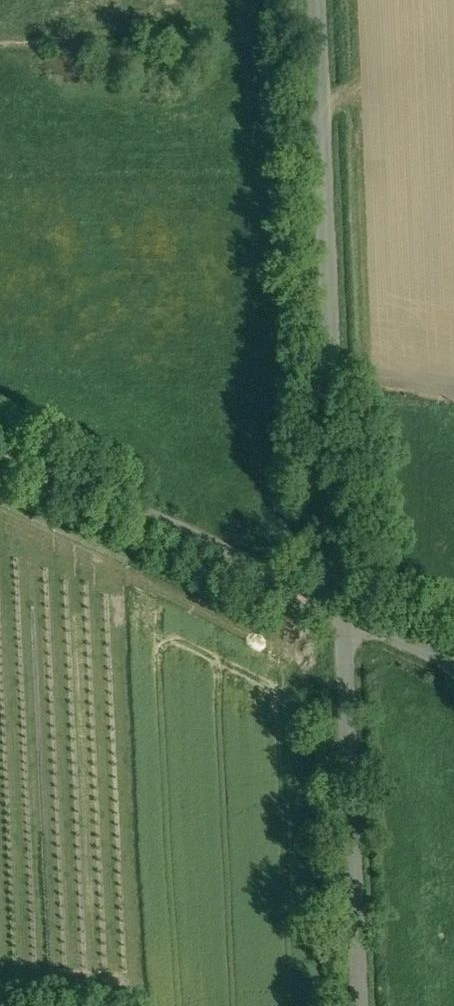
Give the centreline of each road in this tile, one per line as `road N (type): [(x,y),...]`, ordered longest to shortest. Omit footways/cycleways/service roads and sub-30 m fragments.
road 1 (unclassified): [(358,626),(327,0)]
road 2 (unclassified): [(0,440),(358,626)]
road 3 (unclassified): [(367,1005),(358,626)]

